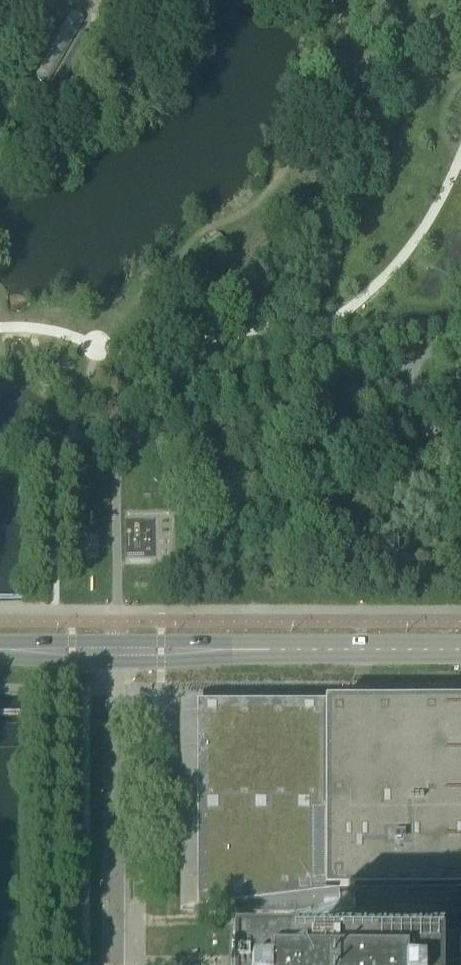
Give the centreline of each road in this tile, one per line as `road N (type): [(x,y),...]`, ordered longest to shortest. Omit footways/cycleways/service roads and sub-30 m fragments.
road 1 (secondary): [(116,653),(460,651)]
road 2 (unclassified): [(116,653),(117,964)]

